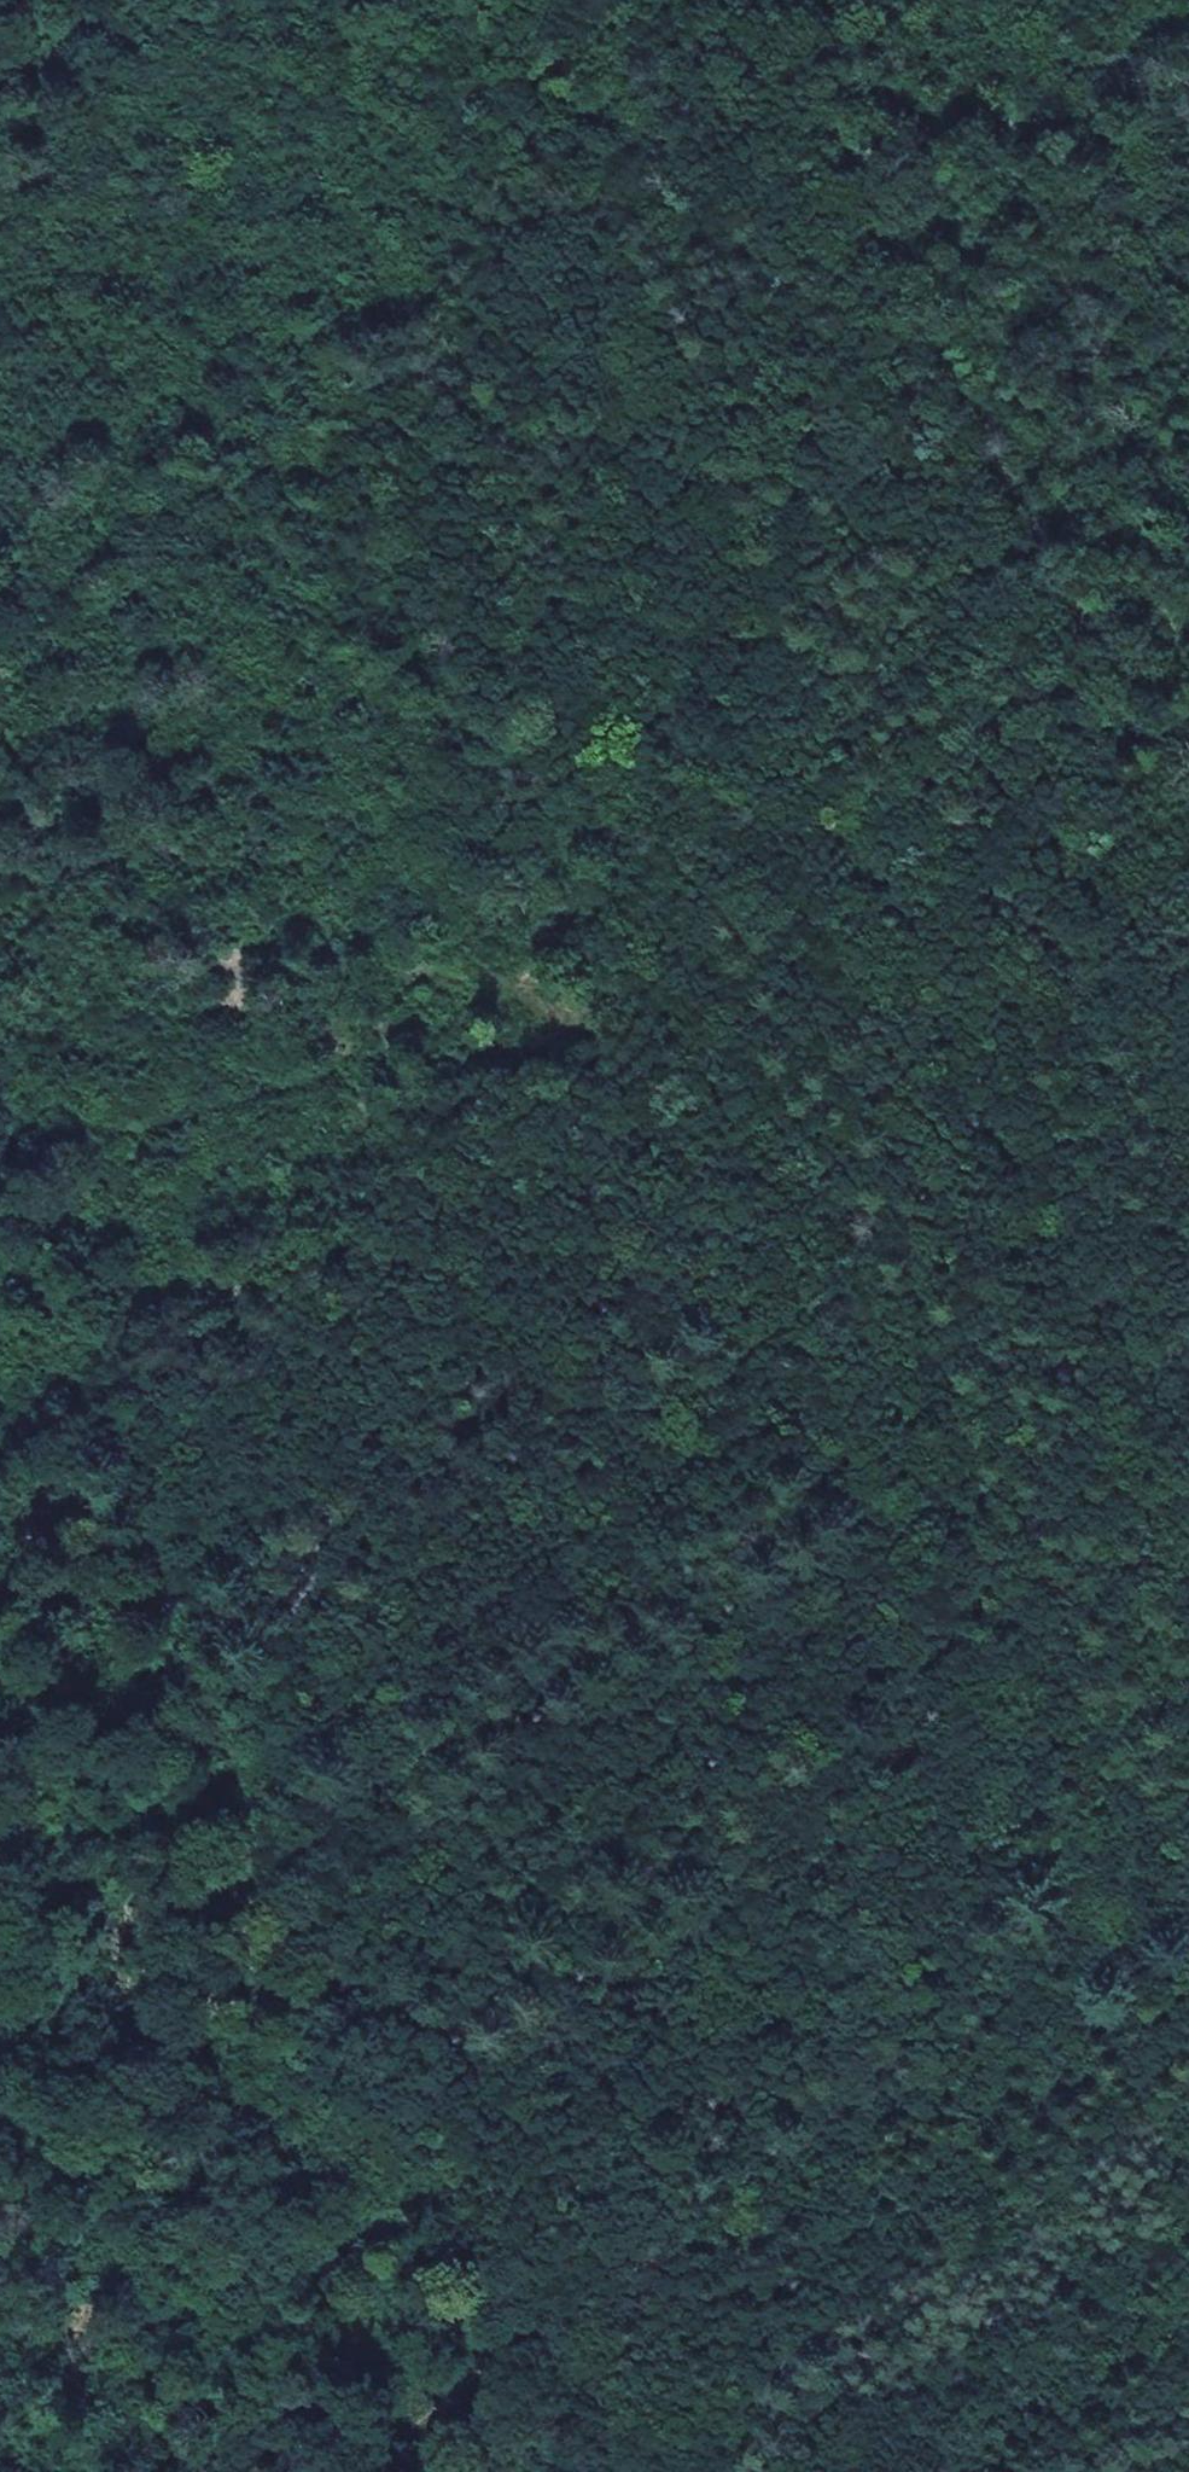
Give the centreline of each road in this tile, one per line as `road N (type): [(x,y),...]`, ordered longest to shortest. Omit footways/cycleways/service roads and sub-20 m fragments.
road 1 (track): [(299,2471),(1188,1899)]
road 2 (track): [(793,0),(1188,809)]
road 3 (track): [(1066,1978),(1188,2209)]
road 4 (track): [(161,0),(0,76)]

